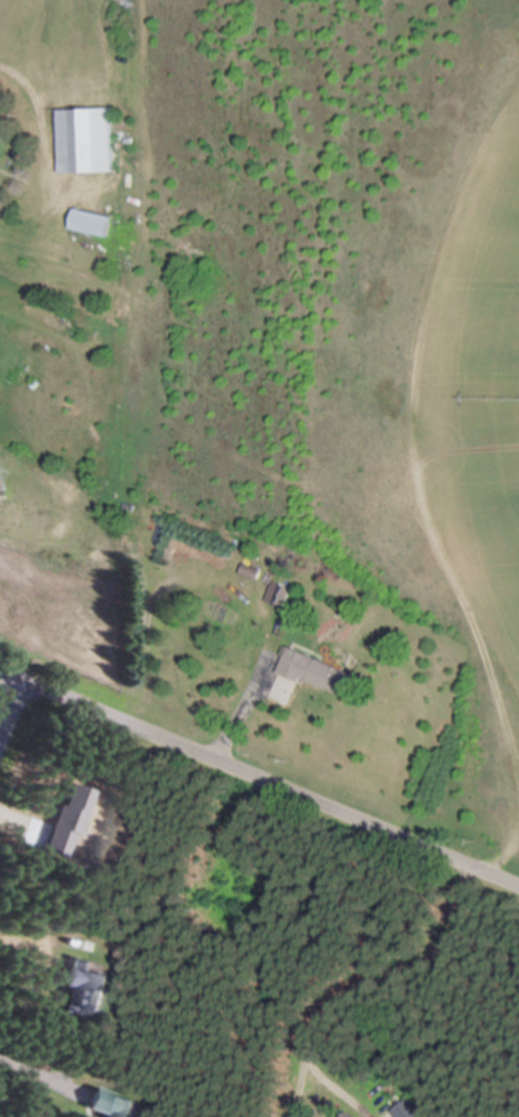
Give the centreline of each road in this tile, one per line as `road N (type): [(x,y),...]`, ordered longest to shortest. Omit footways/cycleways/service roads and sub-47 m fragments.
road 1 (residential): [(518,895),(0,676)]

